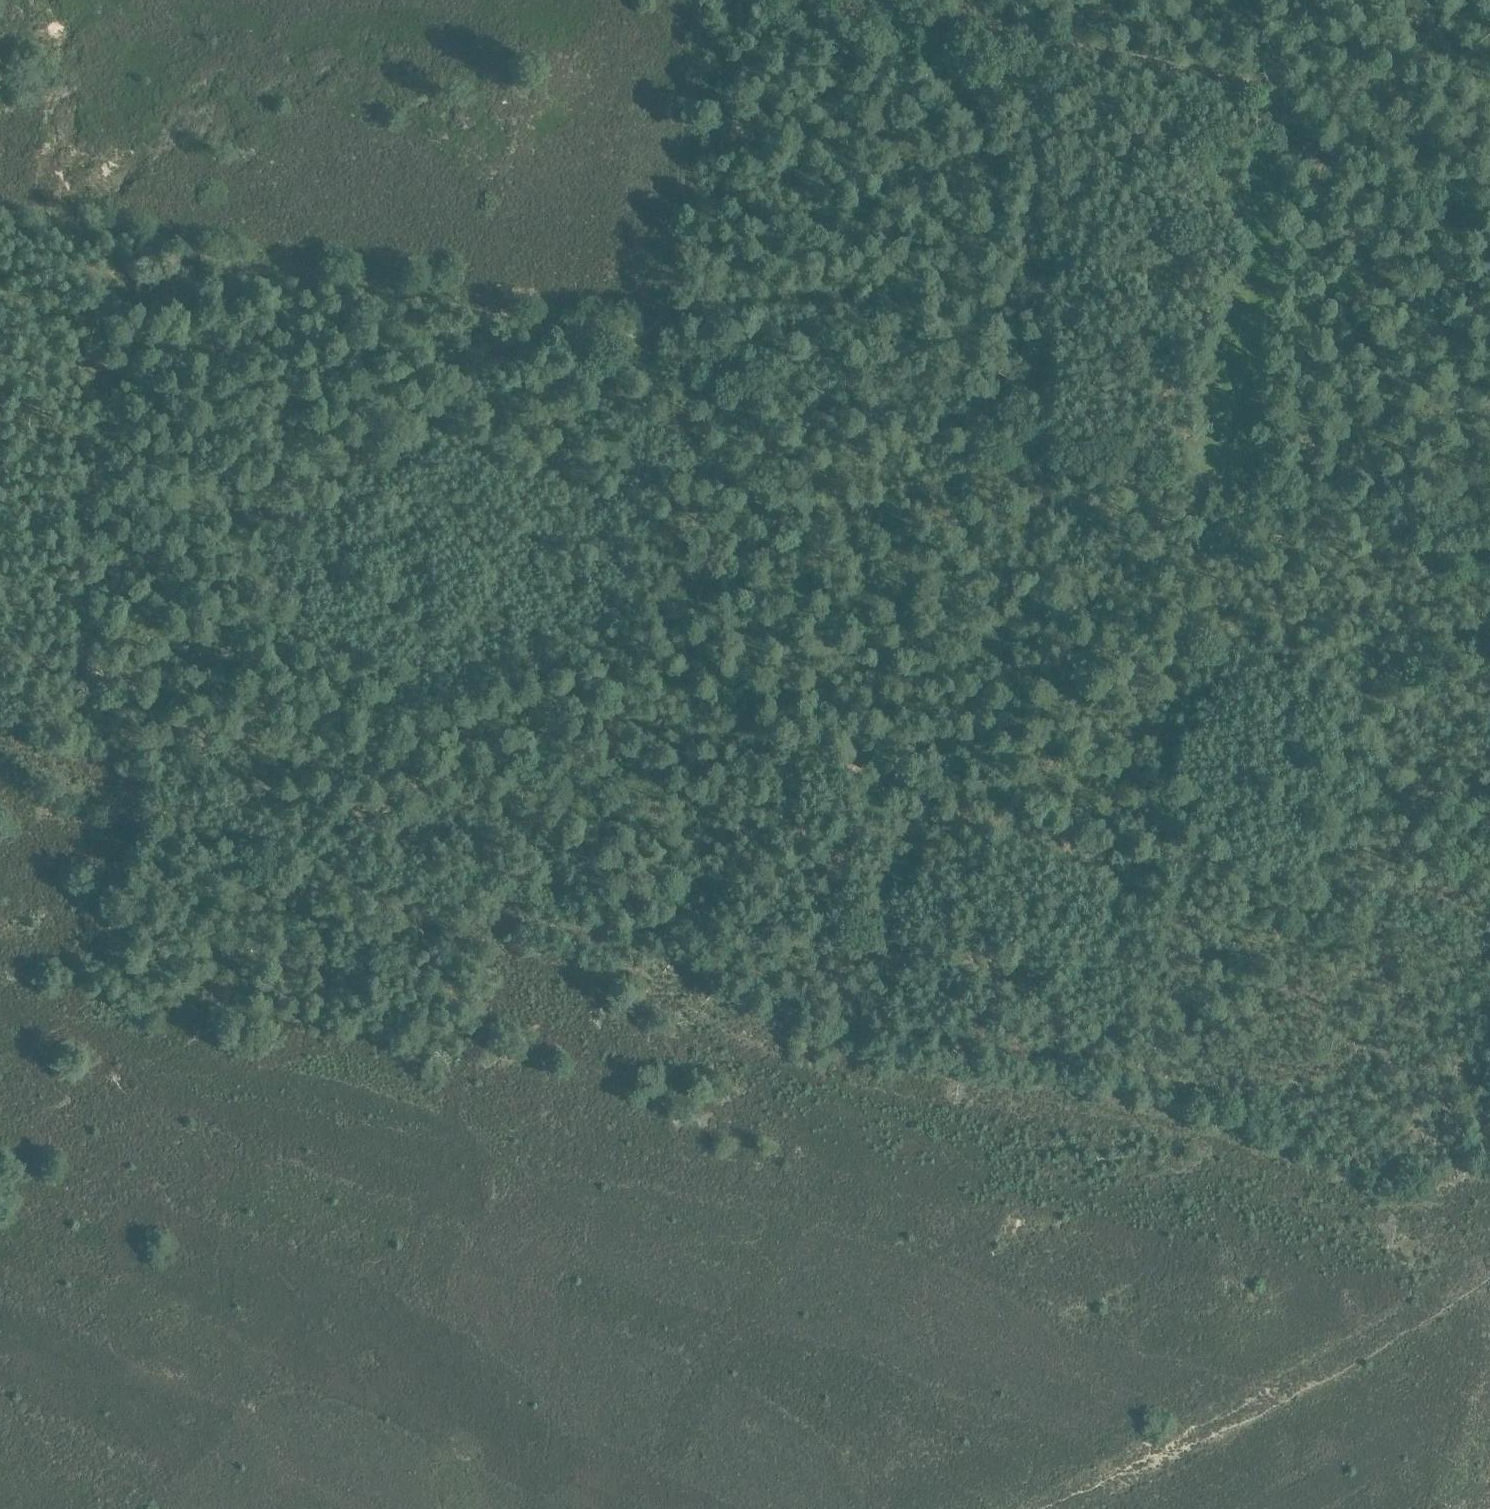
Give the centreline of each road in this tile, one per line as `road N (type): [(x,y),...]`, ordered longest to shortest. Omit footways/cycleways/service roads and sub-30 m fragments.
road 1 (track): [(0,212),(612,339),(639,338),(665,300),(700,0)]
road 2 (track): [(808,0),(1266,89),(1284,115),(1279,141)]

